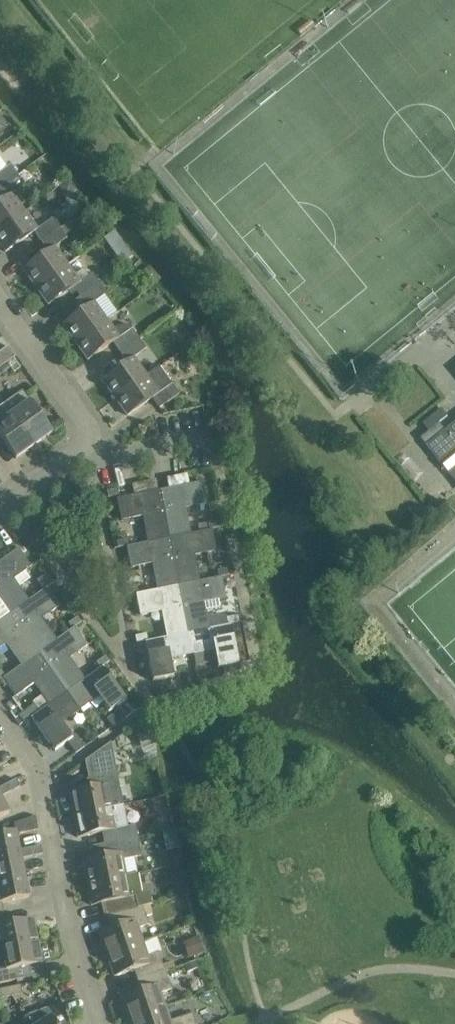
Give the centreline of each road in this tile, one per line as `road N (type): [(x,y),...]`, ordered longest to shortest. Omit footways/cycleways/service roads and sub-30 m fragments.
road 1 (residential): [(105,1023),(72,927),(44,784),(0,712)]
road 2 (residential): [(87,440),(83,419),(0,302)]
road 3 (residential): [(199,441),(98,460),(87,440)]

